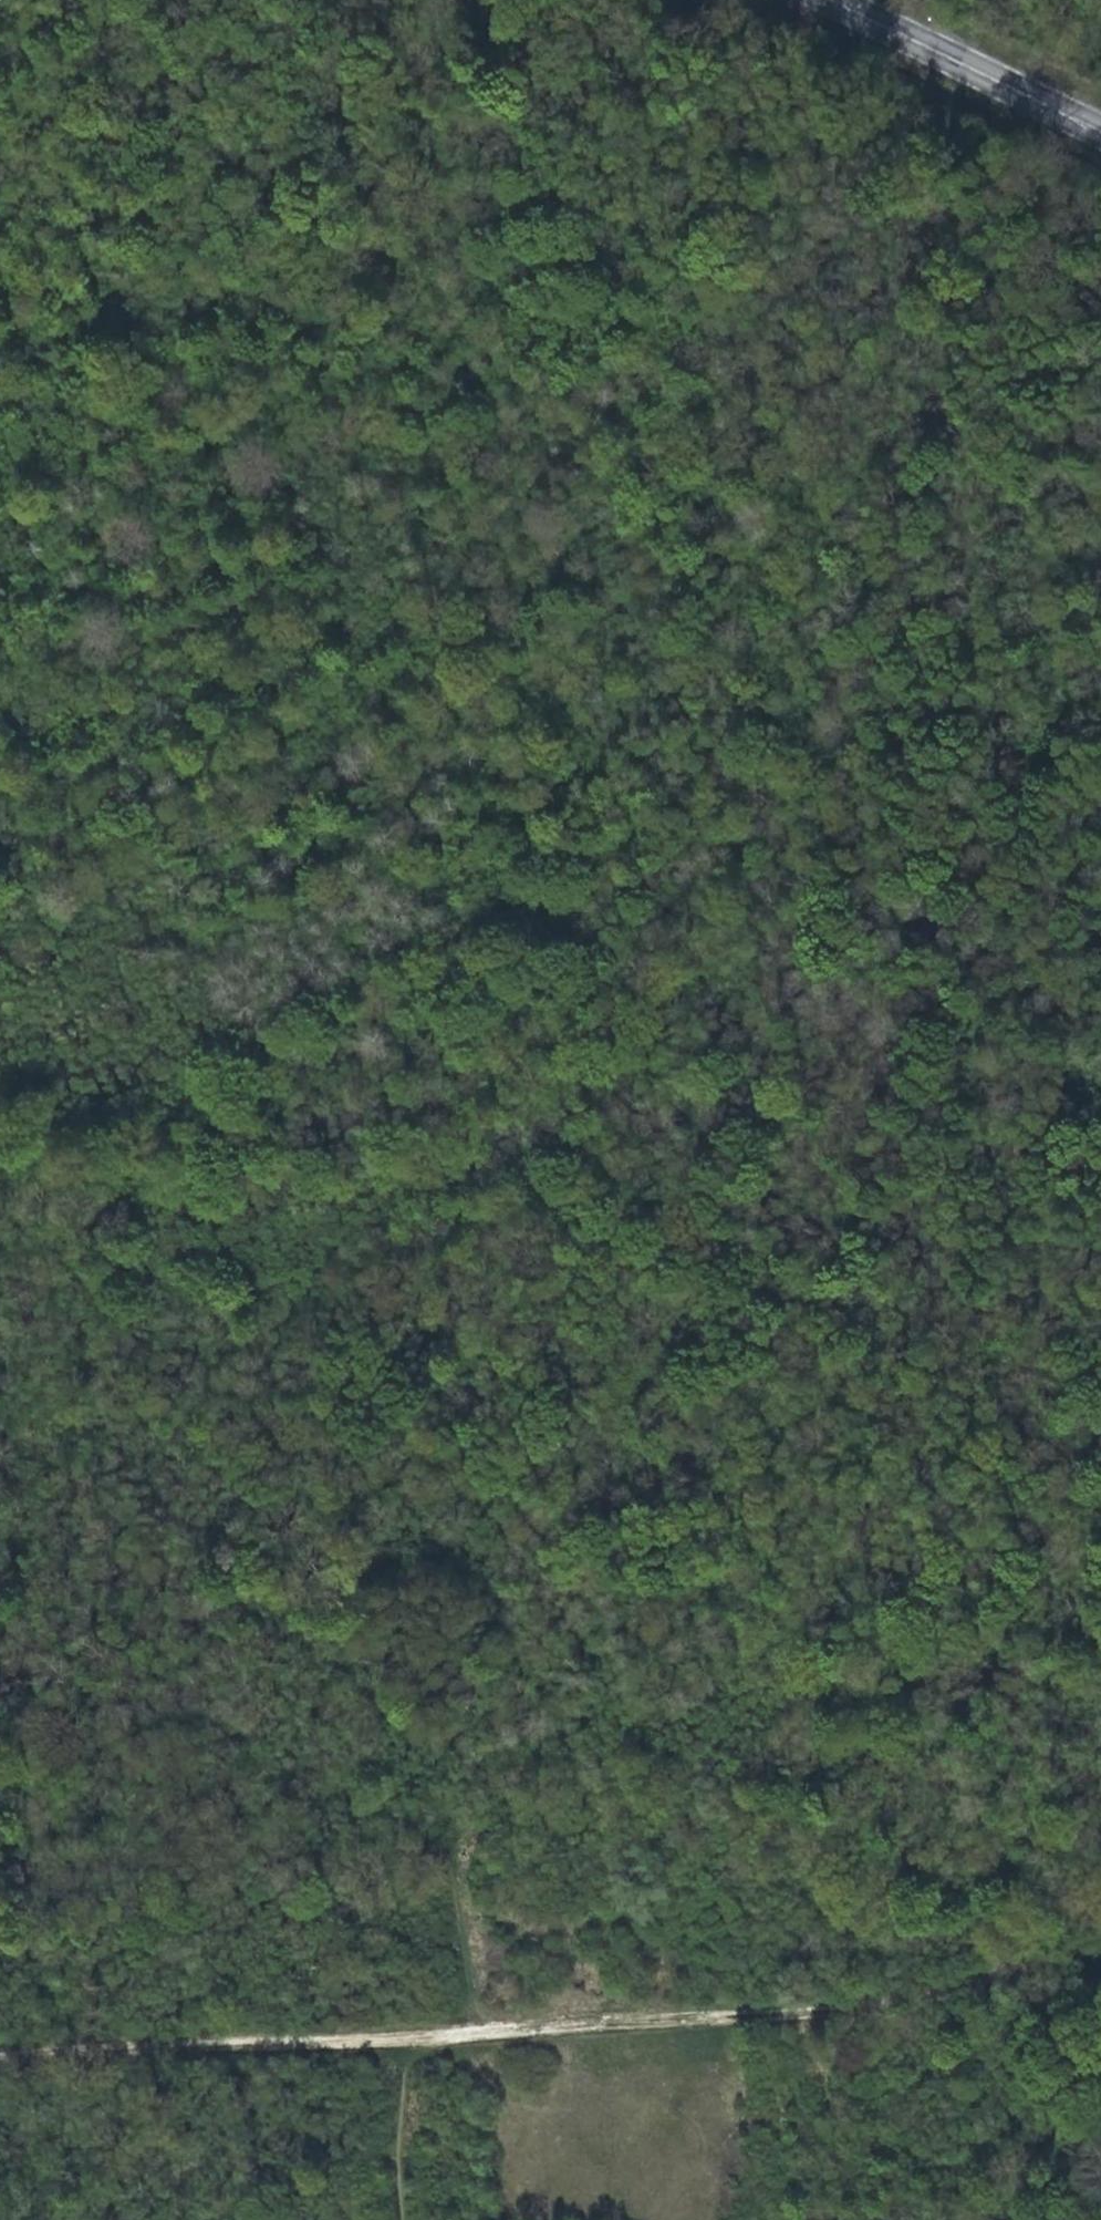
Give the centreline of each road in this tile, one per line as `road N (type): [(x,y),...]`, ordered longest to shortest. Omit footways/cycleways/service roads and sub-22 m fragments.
road 1 (track): [(0,2060),(772,2027),(944,1992),(1100,1945)]
road 2 (primary): [(817,0),(1100,137)]

